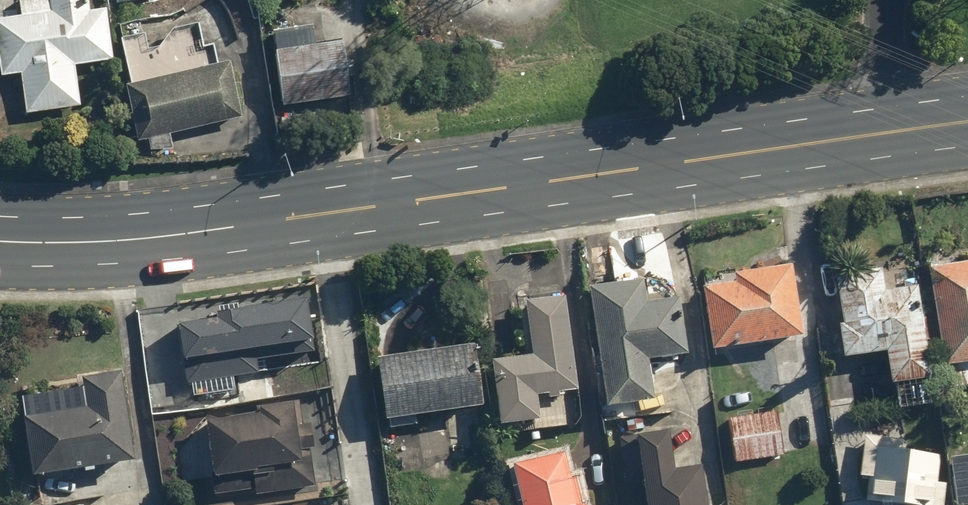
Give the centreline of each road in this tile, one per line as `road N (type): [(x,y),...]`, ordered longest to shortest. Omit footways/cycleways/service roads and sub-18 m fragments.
road 1 (secondary): [(329,212),(879,135)]
road 2 (secondary): [(0,240),(119,240),(329,212)]
road 3 (residential): [(329,212),(369,504)]
road 4 (residential): [(889,0),(879,135)]

